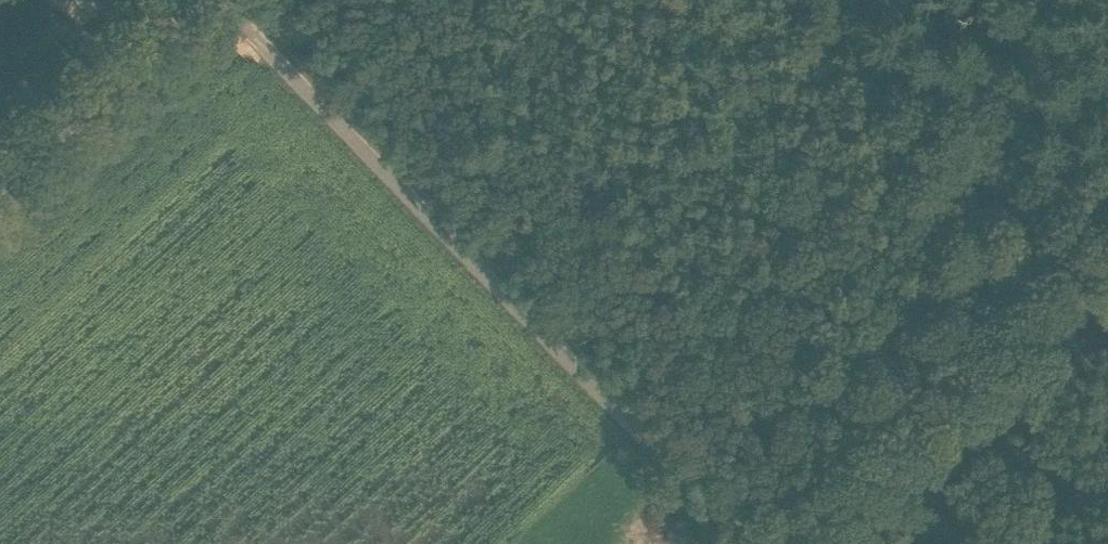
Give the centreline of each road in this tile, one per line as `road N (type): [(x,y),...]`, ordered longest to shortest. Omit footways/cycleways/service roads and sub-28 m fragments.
road 1 (unclassified): [(745,543),(218,0)]
road 2 (track): [(1107,270),(797,543)]
road 3 (unclassified): [(0,188),(213,0)]

